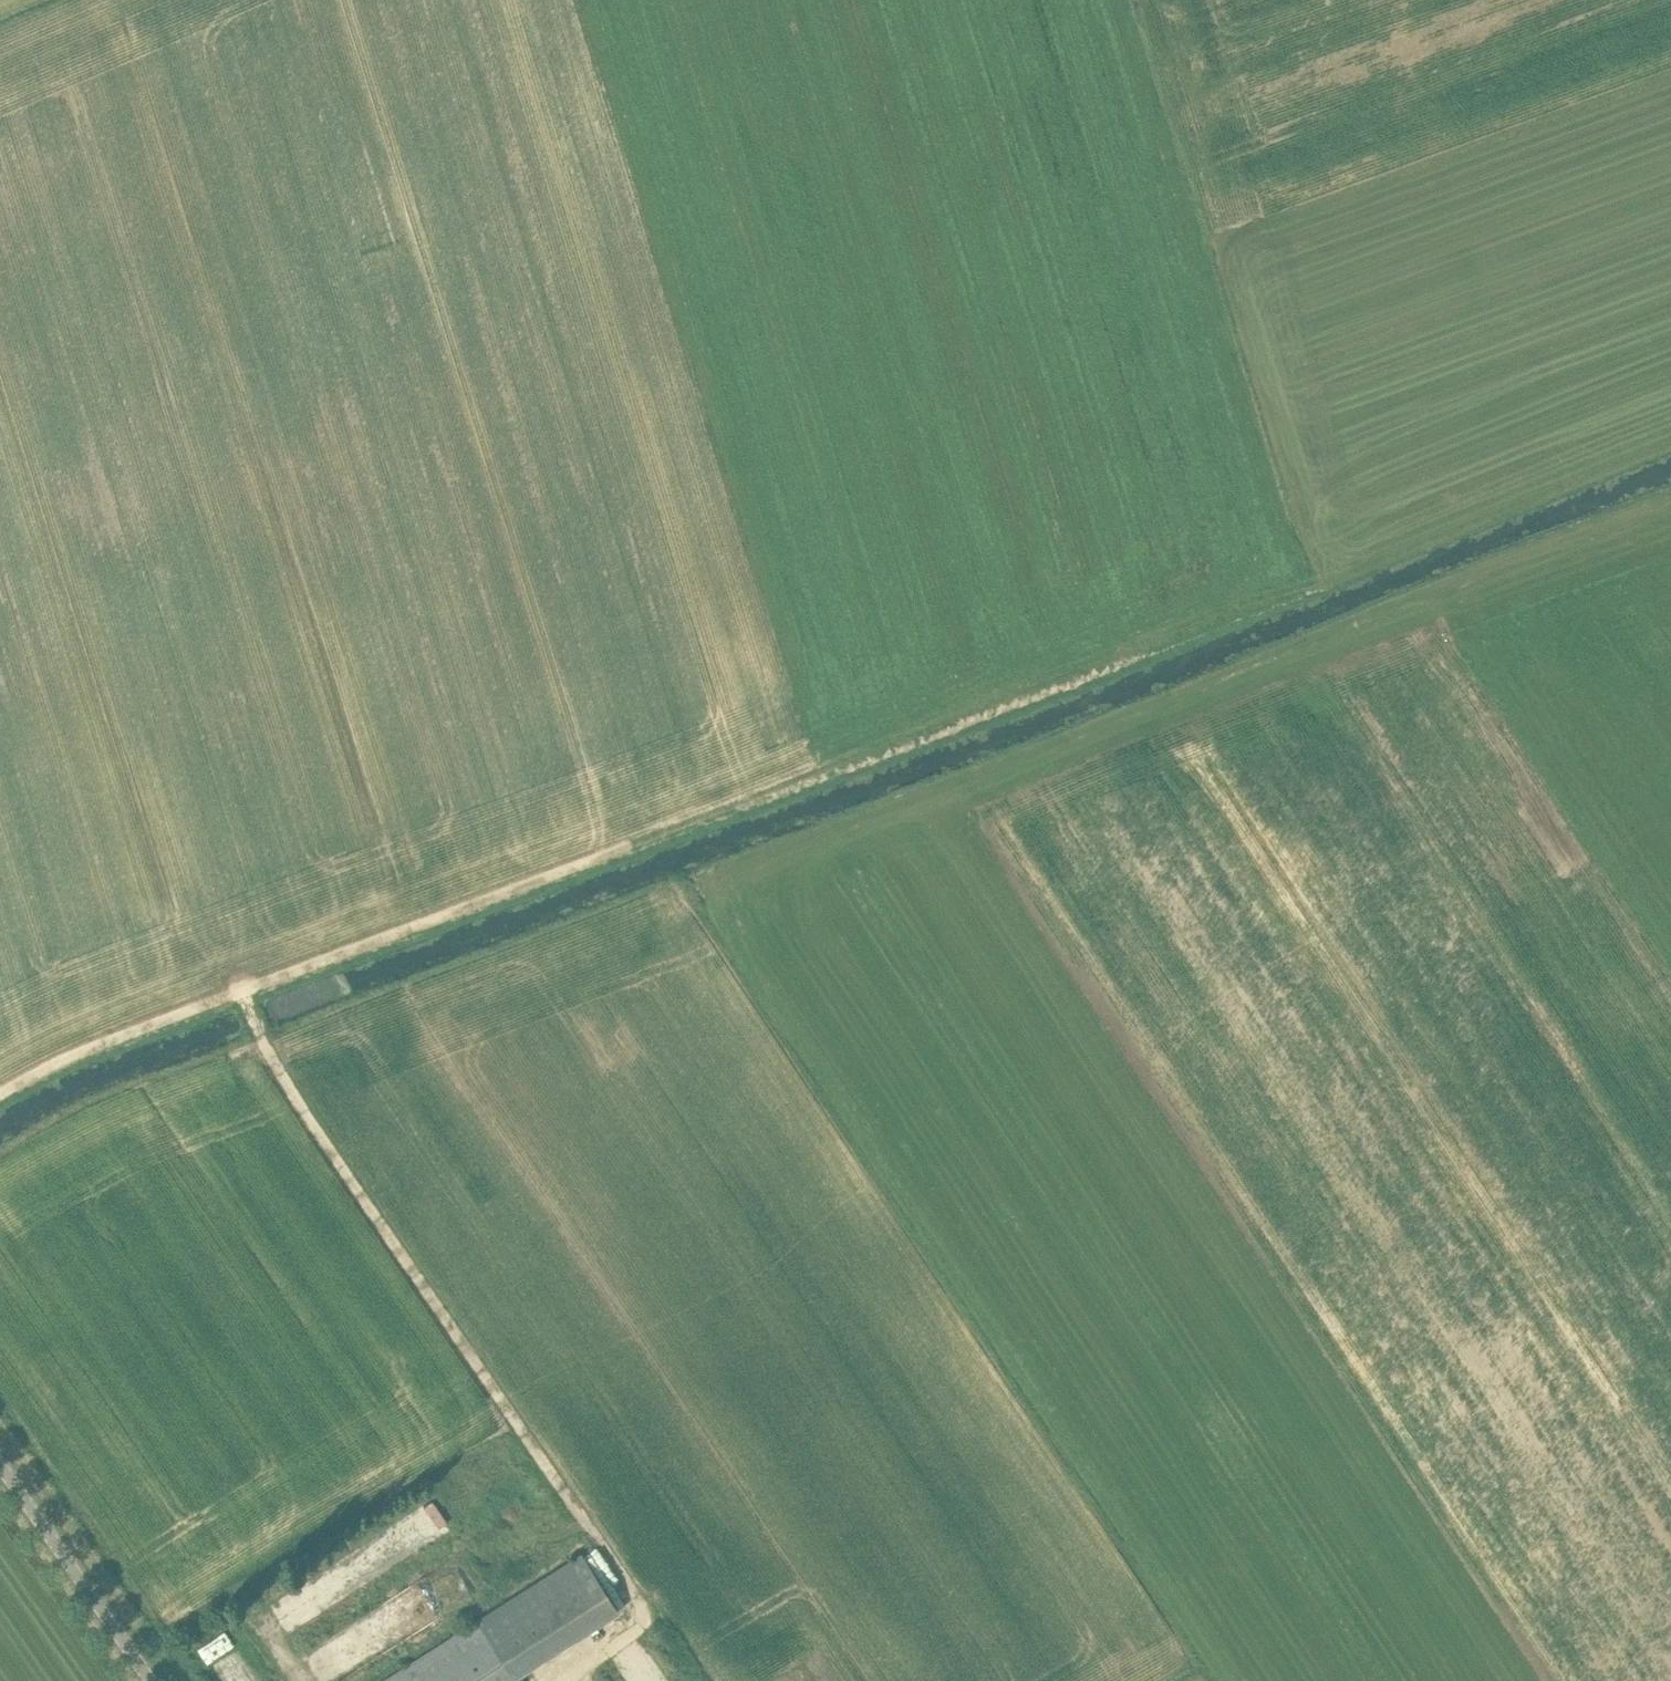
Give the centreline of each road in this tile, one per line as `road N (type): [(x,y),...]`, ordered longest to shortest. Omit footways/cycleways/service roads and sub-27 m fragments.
road 1 (unclassified): [(151,1680),(0,1464)]

